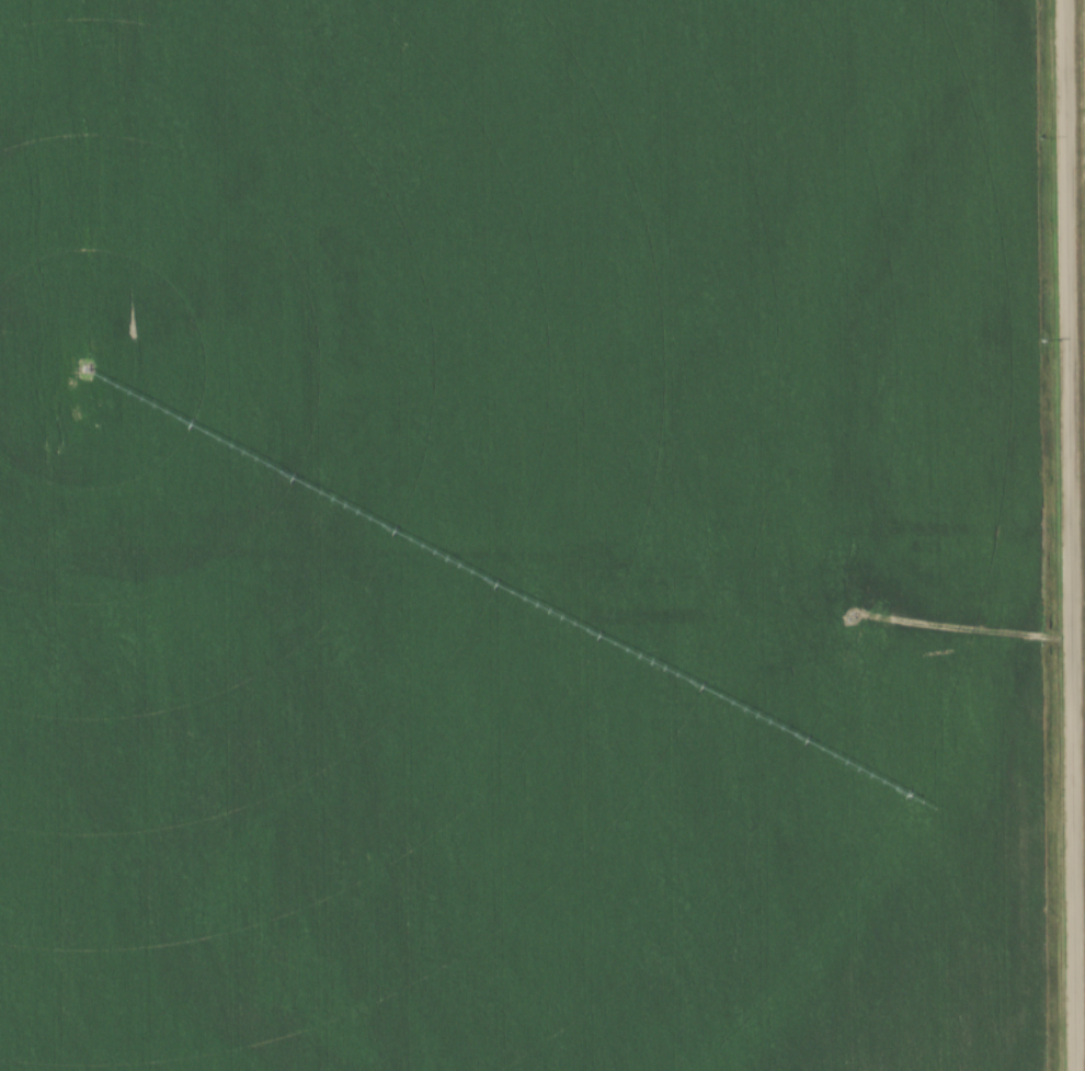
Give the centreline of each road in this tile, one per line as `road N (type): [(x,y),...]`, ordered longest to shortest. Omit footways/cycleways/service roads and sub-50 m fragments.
road 1 (tertiary): [(1067,1070),(1057,0)]

